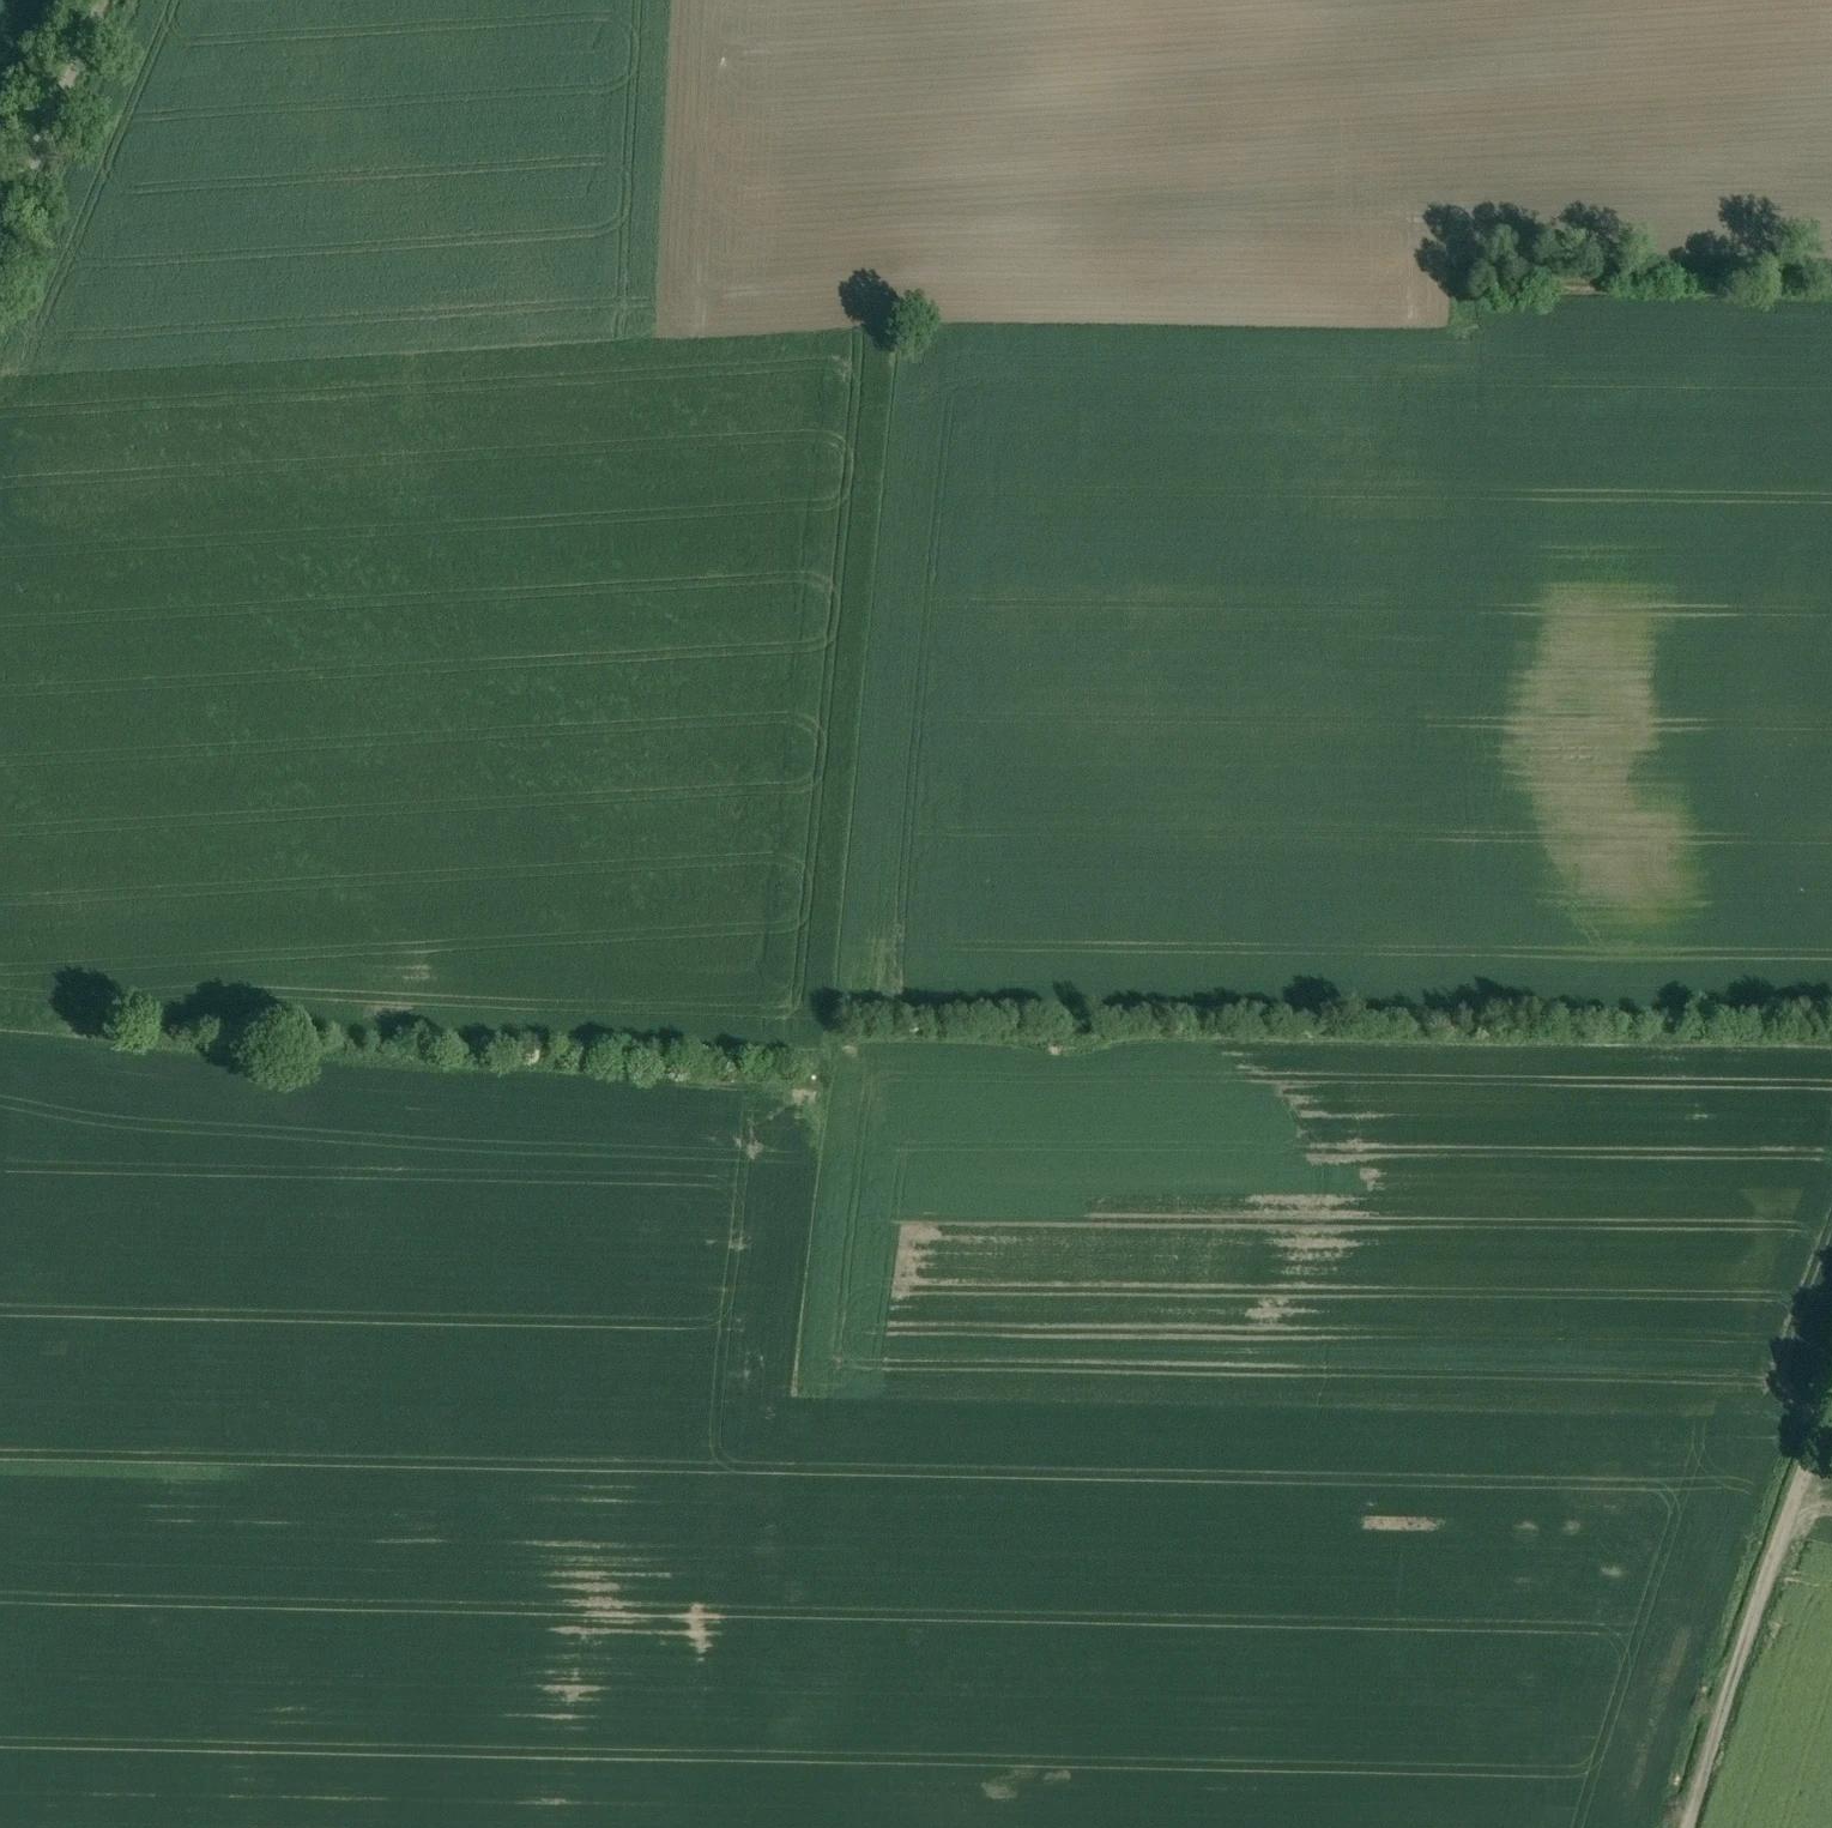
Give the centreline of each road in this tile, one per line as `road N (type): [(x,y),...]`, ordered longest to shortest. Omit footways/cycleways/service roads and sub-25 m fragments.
road 1 (unclassified): [(1831,1404),(1700,1827)]
road 2 (track): [(105,0),(0,237)]

